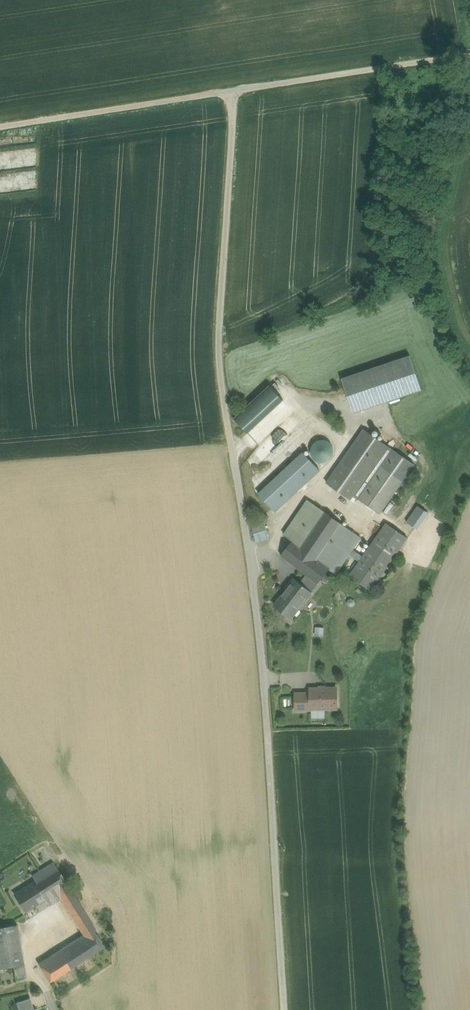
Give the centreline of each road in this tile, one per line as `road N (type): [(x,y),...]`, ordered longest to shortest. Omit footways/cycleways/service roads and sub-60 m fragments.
road 1 (track): [(235,90),(225,350),(250,548),(284,1009)]
road 2 (unclassified): [(469,53),(0,128)]
road 3 (track): [(251,562),(272,555),(277,522),(310,489),(364,523)]

